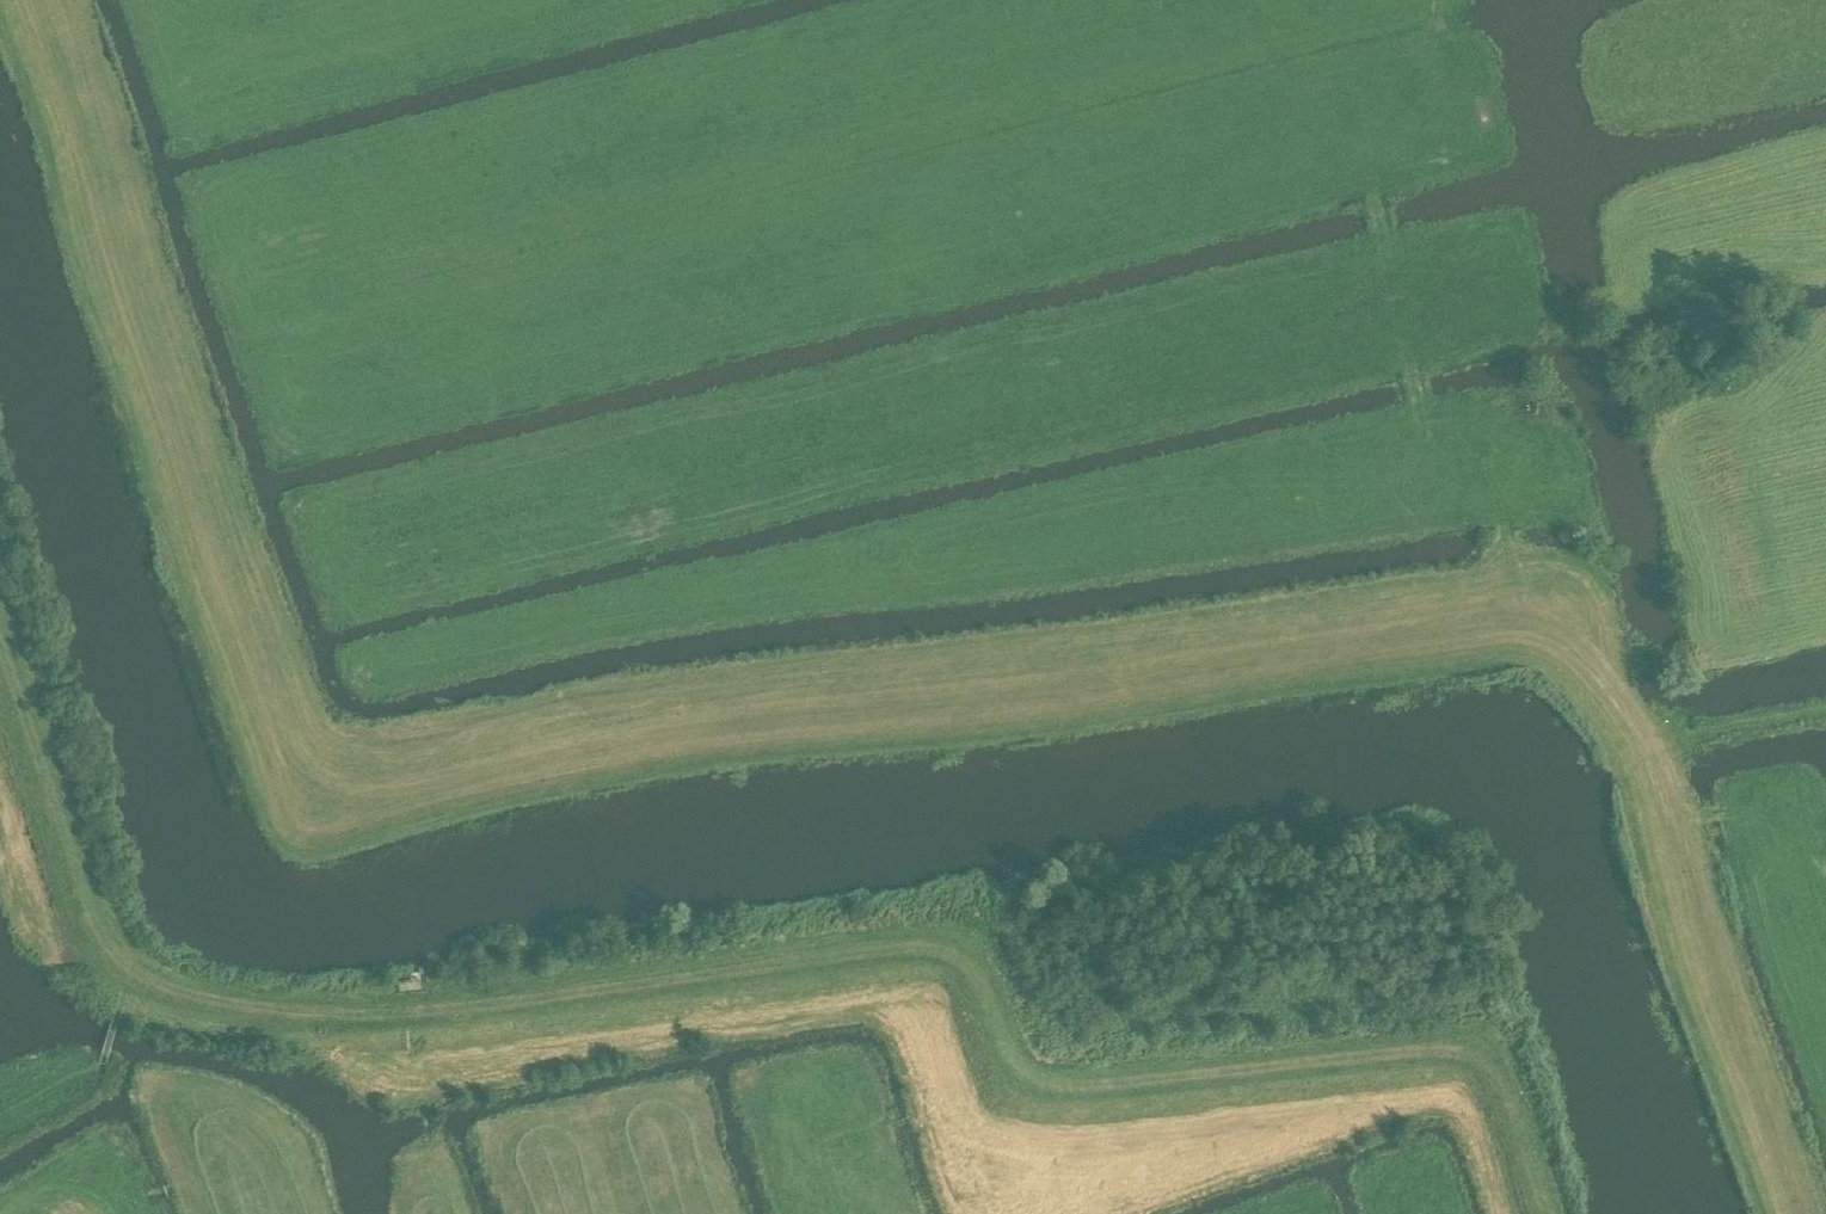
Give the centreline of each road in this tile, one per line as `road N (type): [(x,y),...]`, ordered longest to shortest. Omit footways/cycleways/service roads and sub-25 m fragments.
road 1 (track): [(1542,1213),(1496,1084),(1456,1054),(1059,1084),(1005,1051),(971,971),(930,948),(409,1010),(217,994),(133,966)]
road 2 (track): [(1534,661),(1503,526),(1423,417),(1320,13),(1374,0)]
road 3 (track): [(133,966),(86,914),(0,663)]

